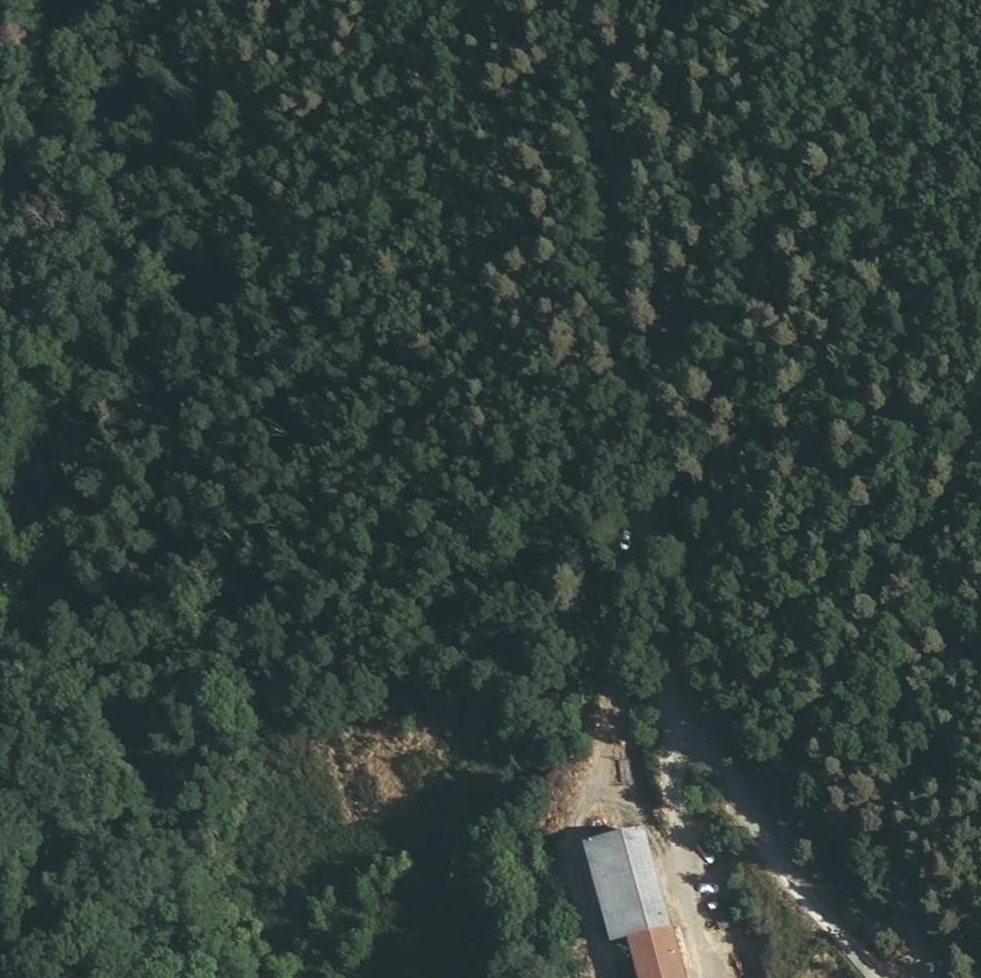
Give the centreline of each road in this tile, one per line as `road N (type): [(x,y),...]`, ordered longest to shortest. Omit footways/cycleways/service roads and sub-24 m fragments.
road 1 (track): [(930,977),(907,861),(909,741),(953,485),(980,419)]
road 2 (track): [(686,727),(722,766),(780,867),(884,977)]

